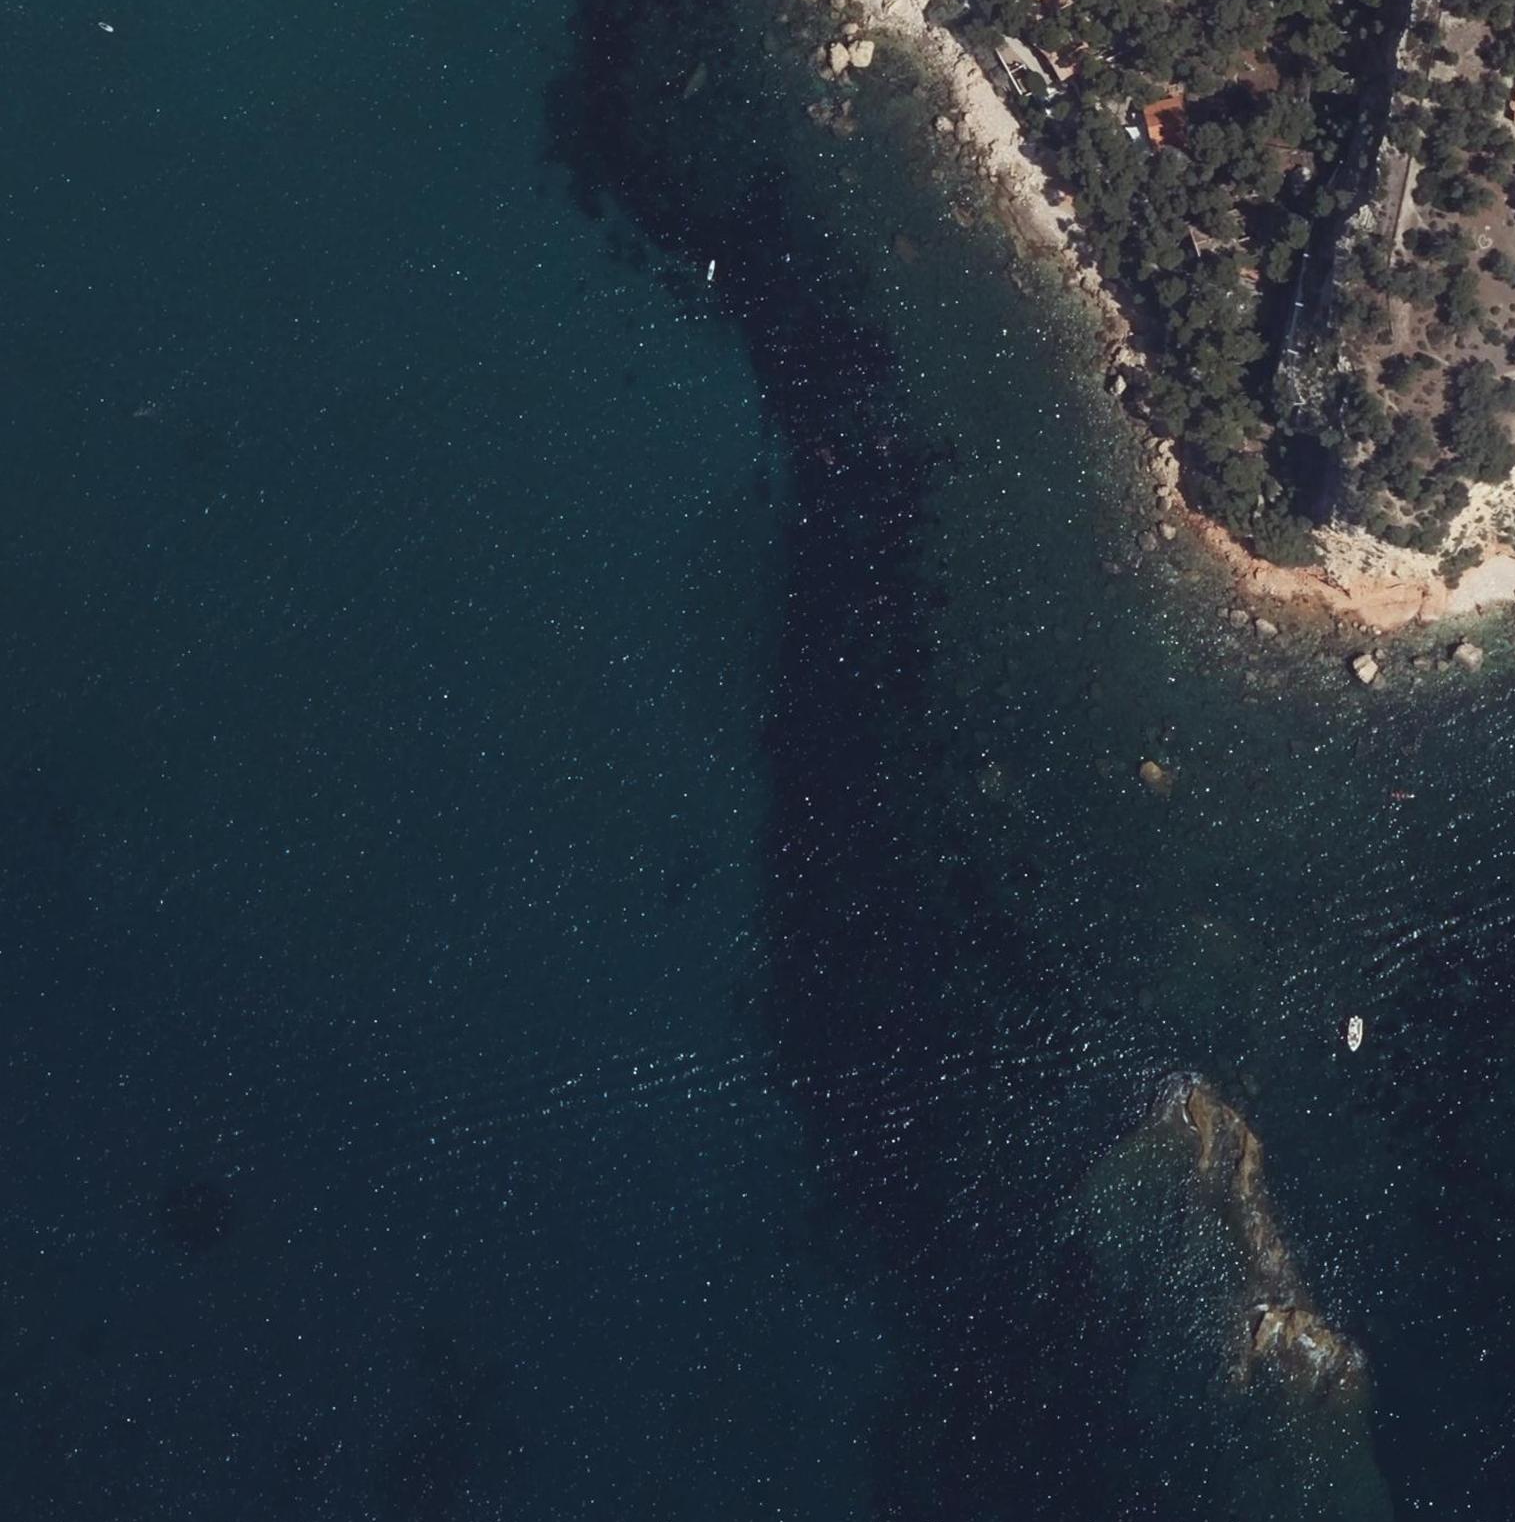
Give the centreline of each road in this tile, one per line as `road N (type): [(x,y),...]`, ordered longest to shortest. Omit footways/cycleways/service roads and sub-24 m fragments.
road 1 (residential): [(957,0),(1031,60),(1043,86)]

